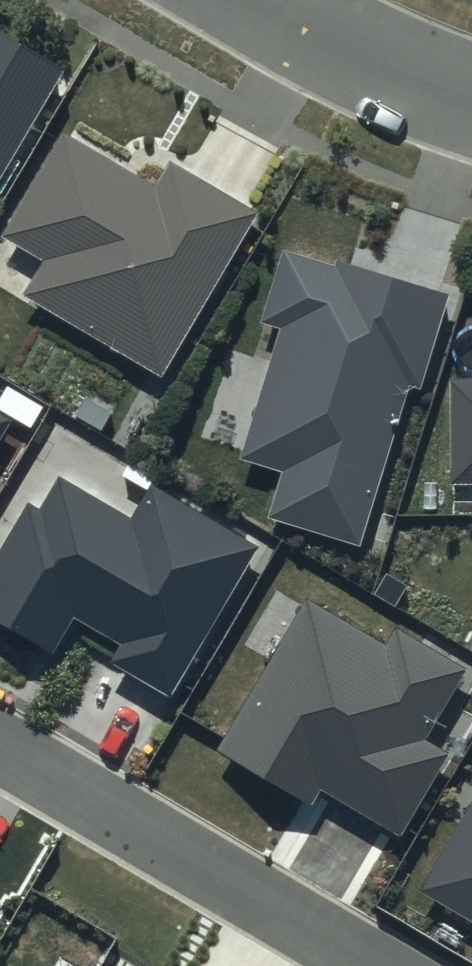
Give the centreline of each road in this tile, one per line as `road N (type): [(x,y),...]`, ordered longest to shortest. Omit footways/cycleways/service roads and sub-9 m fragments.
road 1 (residential): [(471,101),(353,56),(255,0)]

